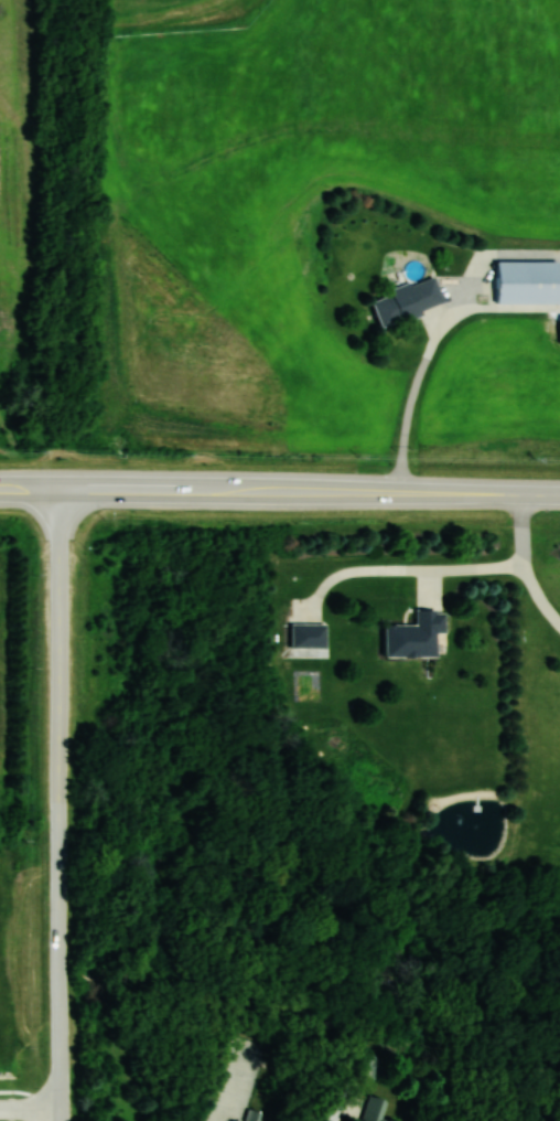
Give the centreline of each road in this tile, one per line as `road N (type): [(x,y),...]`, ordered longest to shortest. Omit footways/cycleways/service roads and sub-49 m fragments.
road 1 (residential): [(62,1120),(60,488)]
road 2 (tertiary): [(559,495),(91,489)]

